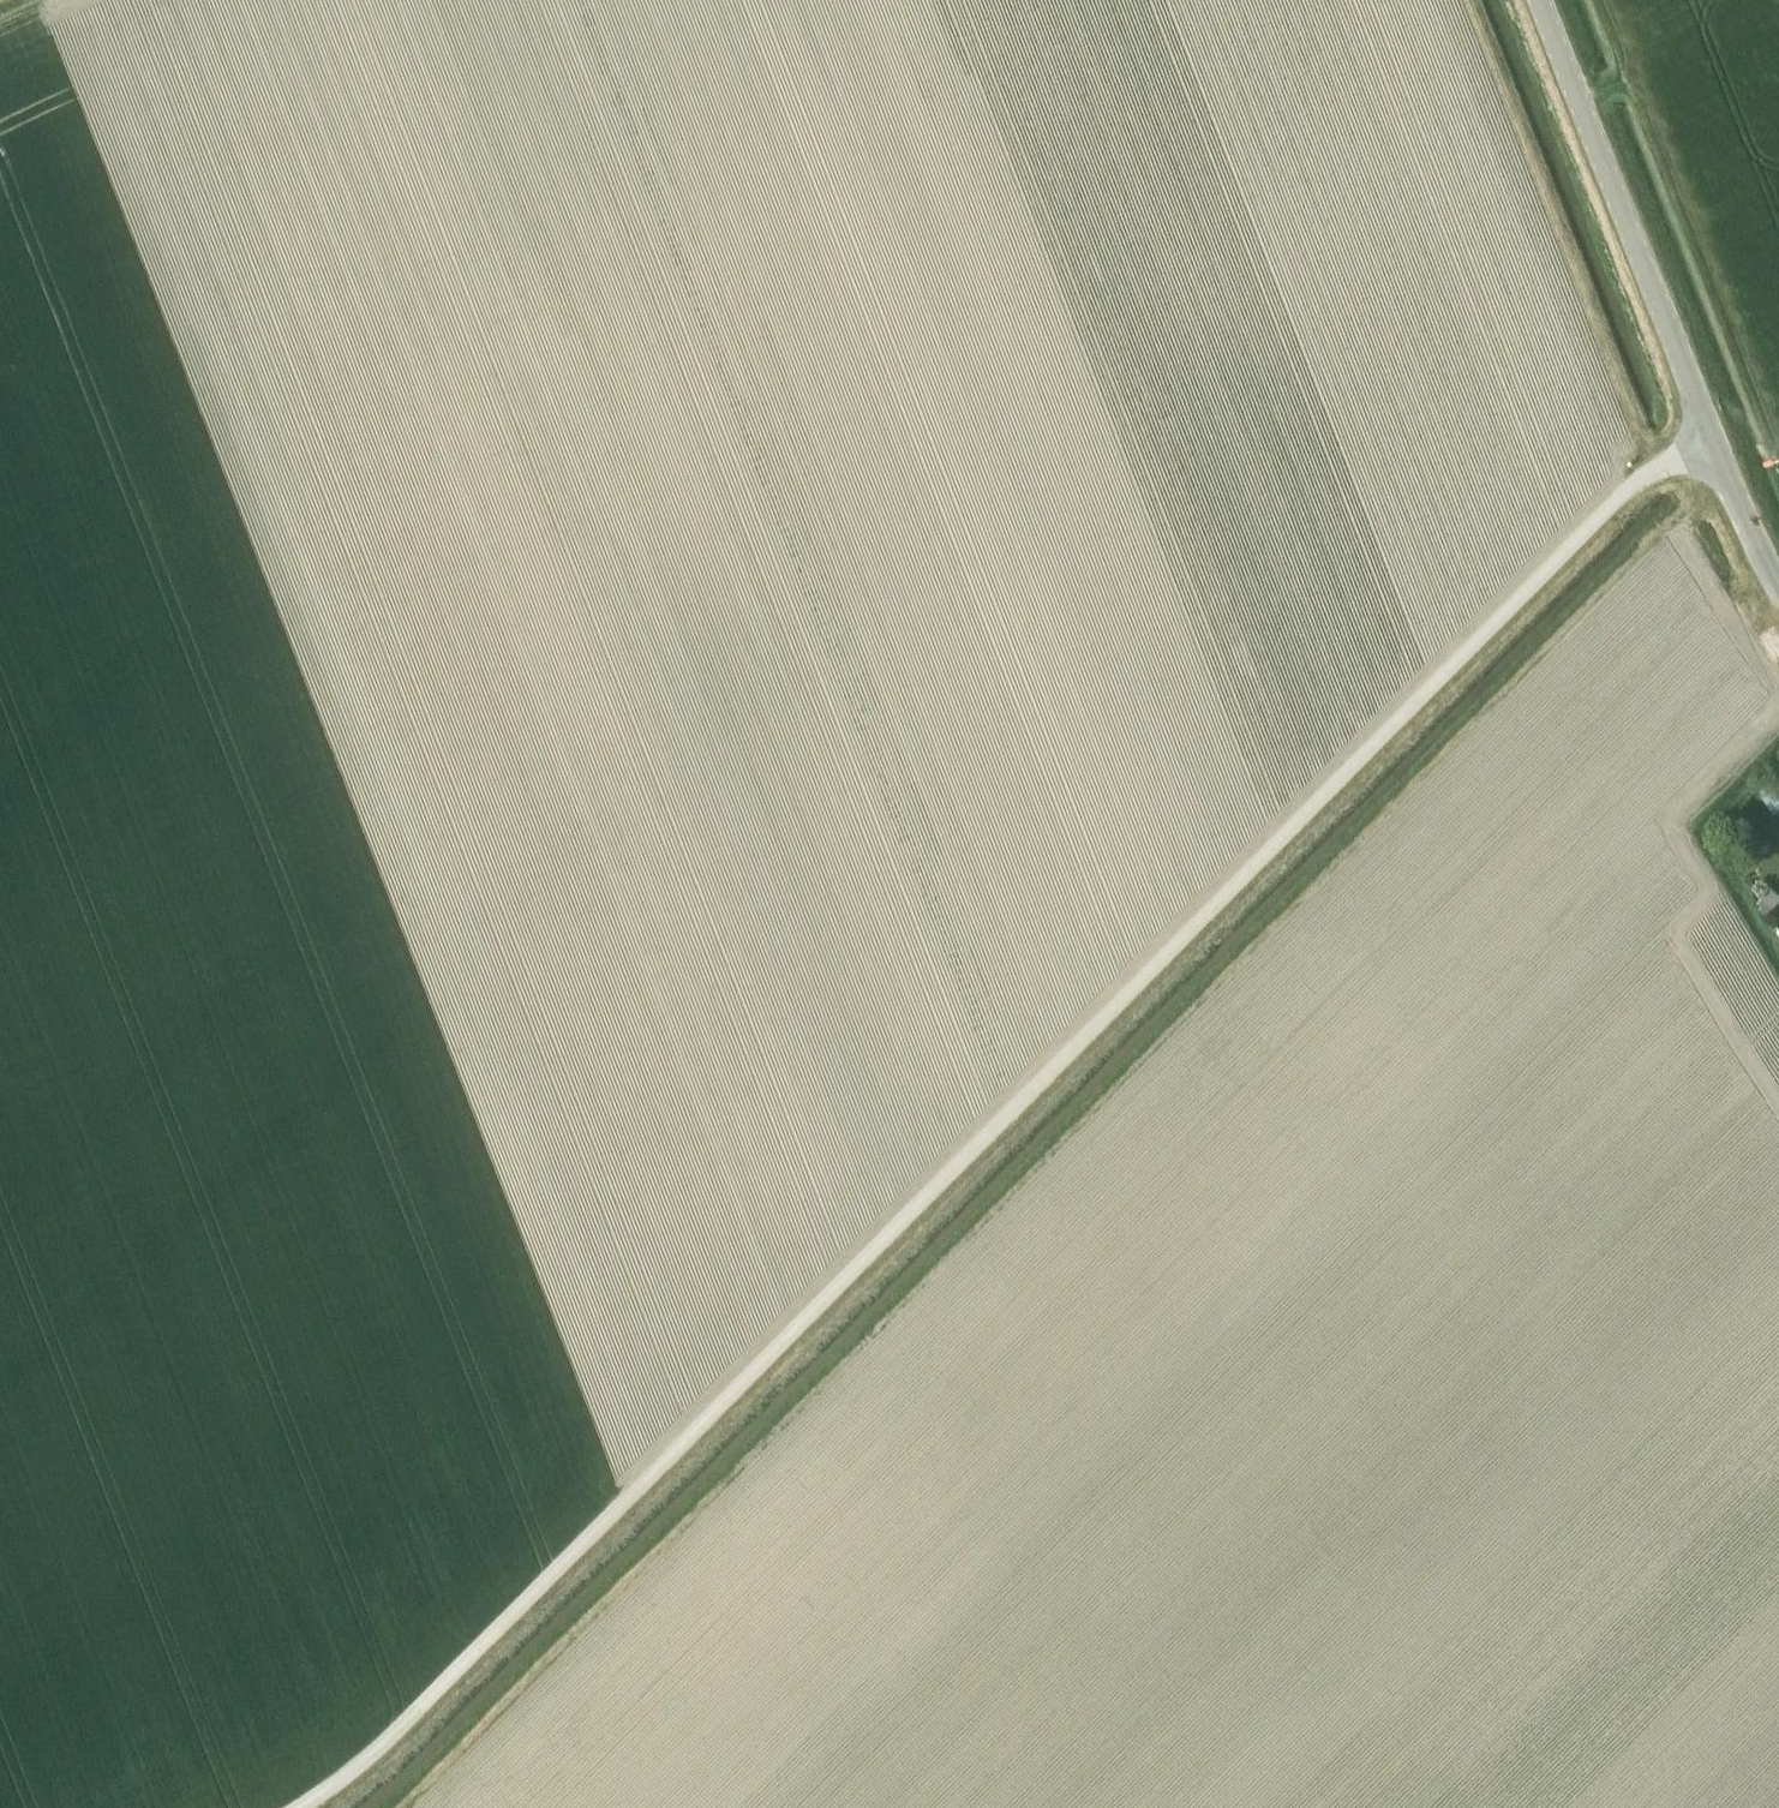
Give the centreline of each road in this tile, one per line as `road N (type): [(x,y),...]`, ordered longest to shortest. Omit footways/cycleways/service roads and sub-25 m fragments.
road 1 (tertiary): [(1778,584),(1541,0)]

